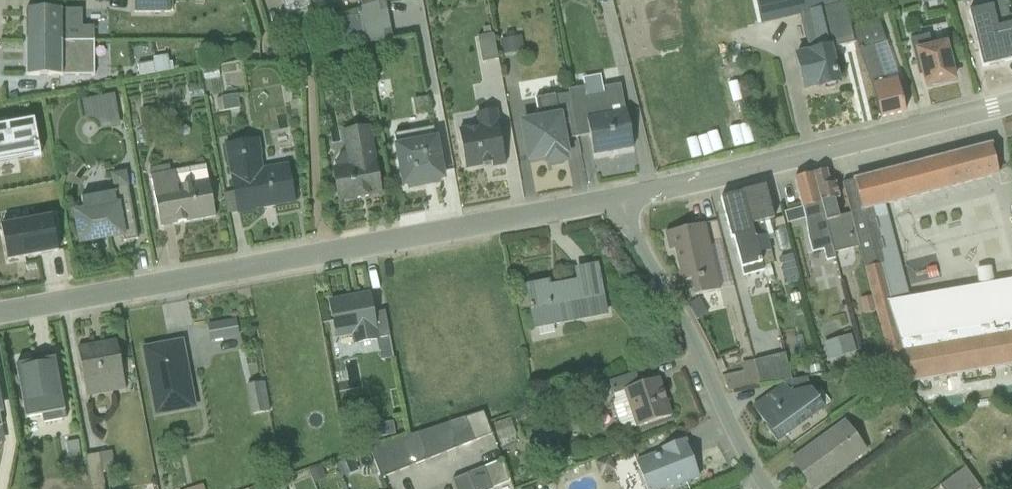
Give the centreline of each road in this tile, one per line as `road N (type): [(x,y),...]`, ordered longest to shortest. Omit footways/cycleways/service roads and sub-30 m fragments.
road 1 (residential): [(612,204),(0,318)]
road 2 (residential): [(1011,112),(612,204)]
road 3 (residential): [(612,204),(758,488)]

